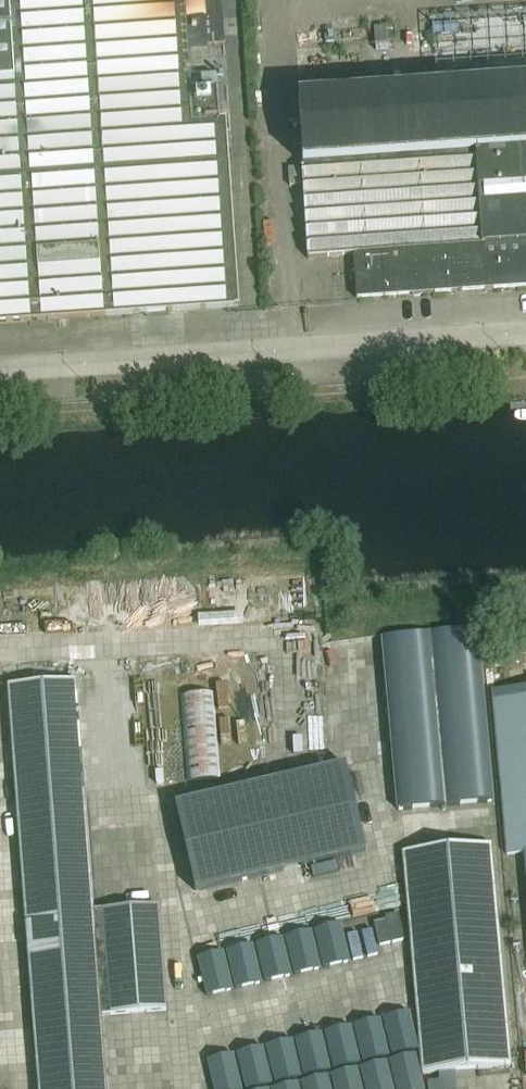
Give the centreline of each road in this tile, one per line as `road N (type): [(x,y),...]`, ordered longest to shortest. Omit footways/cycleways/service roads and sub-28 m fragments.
road 1 (unclassified): [(0,373),(525,336)]

